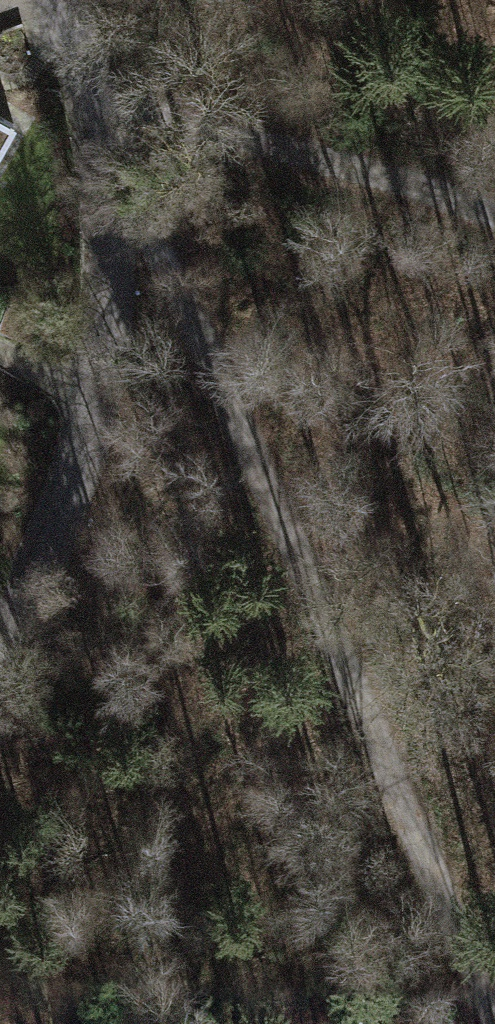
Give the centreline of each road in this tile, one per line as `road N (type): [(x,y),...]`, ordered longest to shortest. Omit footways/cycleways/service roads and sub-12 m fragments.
road 1 (track): [(494,1018),(155,235),(102,190)]
road 2 (residential): [(61,0),(102,190),(112,307),(107,403),(37,588),(0,638)]
road 3 (track): [(494,213),(364,166),(82,92)]

